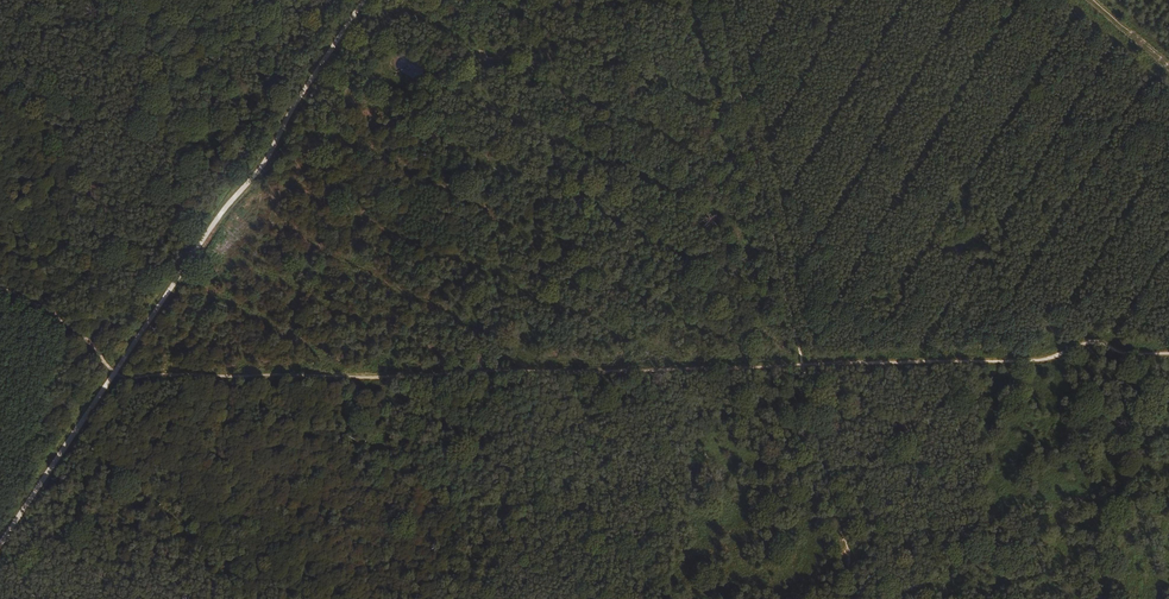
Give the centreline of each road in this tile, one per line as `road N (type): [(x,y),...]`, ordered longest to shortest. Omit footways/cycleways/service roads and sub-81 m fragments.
road 1 (track): [(364,0),(260,169),(0,545)]
road 2 (track): [(857,598),(719,0)]

